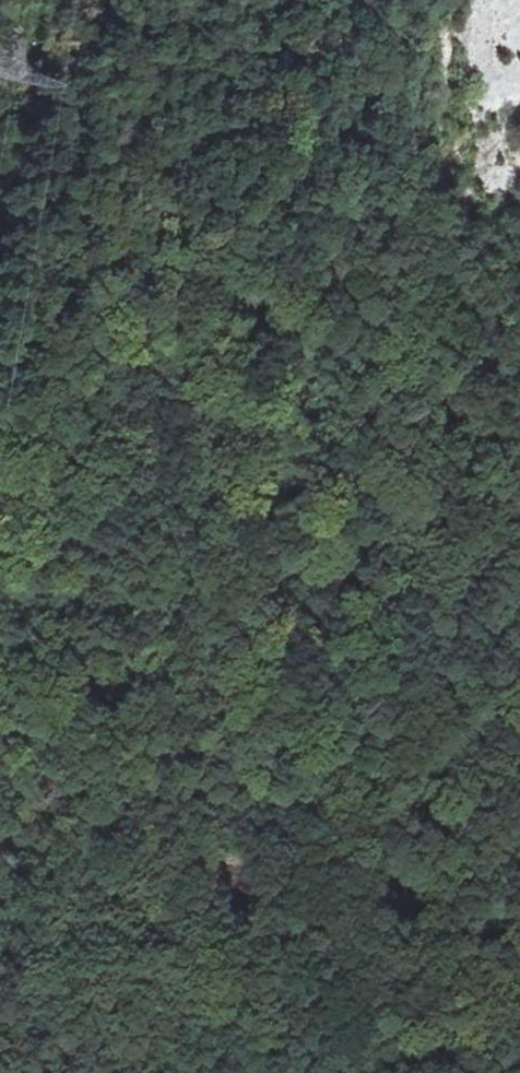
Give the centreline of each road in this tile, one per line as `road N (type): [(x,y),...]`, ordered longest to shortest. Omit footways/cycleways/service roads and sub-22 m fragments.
road 1 (track): [(0,726),(152,963),(239,1072)]

